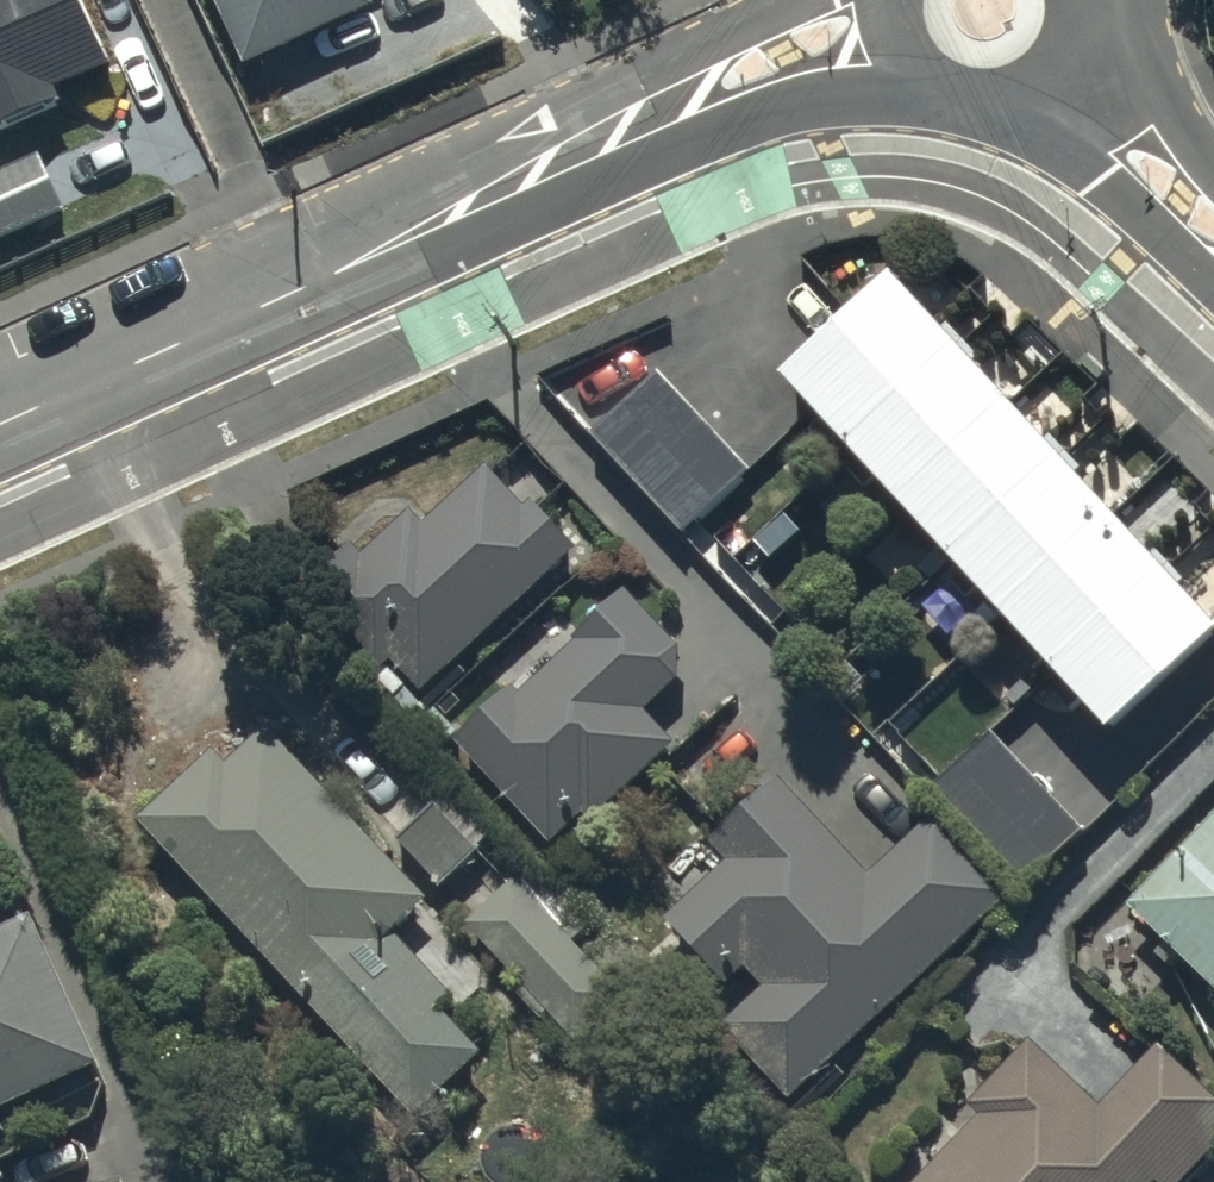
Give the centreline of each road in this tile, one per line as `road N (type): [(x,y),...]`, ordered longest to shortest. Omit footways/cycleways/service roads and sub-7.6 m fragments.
road 1 (residential): [(888,20),(0,425)]
road 2 (residential): [(1074,75),(1015,110),(947,101),(898,53),(888,20)]
road 3 (residential): [(1213,226),(1074,75)]

